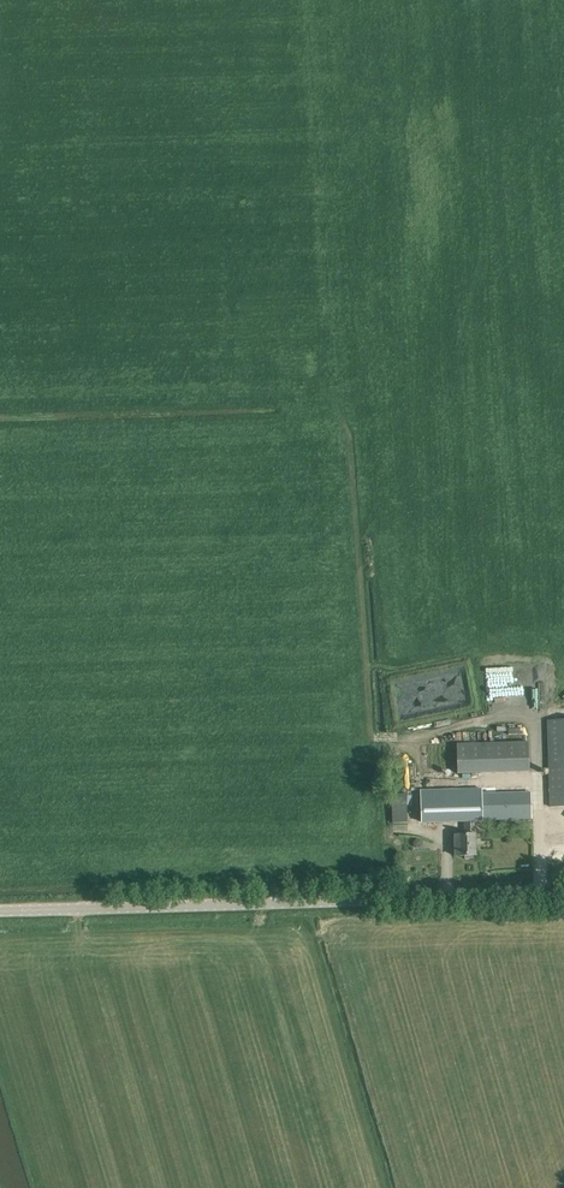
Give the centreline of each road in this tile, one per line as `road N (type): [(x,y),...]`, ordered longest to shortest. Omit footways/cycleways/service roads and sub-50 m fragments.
road 1 (unclassified): [(0,913),(563,897)]

